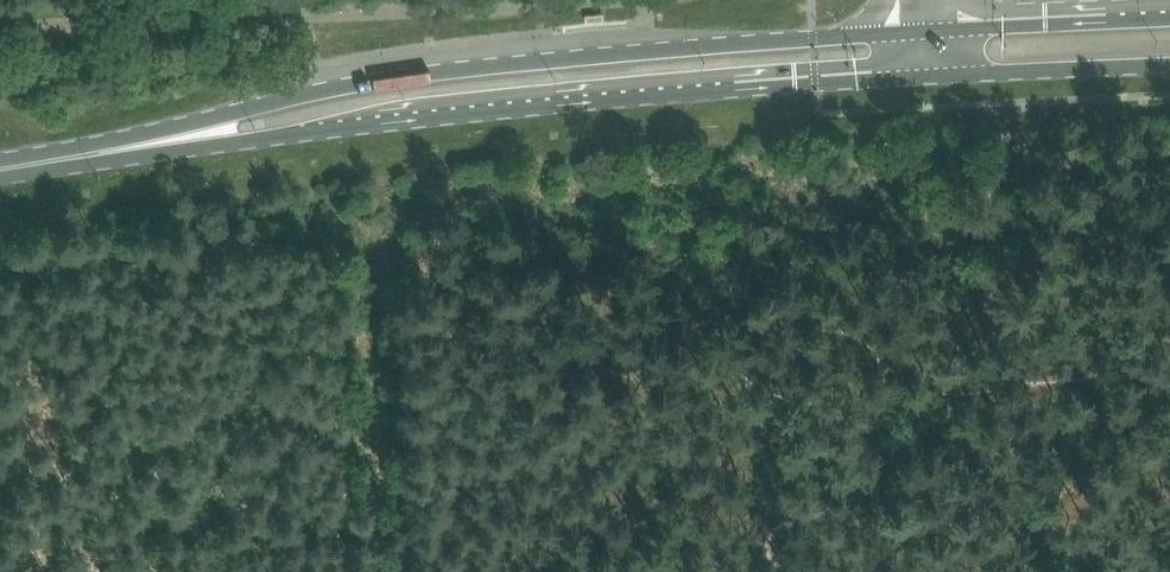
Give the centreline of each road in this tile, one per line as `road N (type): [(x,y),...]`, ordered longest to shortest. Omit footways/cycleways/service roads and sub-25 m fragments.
road 1 (primary): [(151,144),(927,73)]
road 2 (primary): [(906,31),(442,70),(334,88),(151,144)]
road 3 (primary): [(927,73),(1169,65)]
road 4 (primary): [(1169,18),(945,29)]
road 5 (primary): [(151,144),(0,169)]

